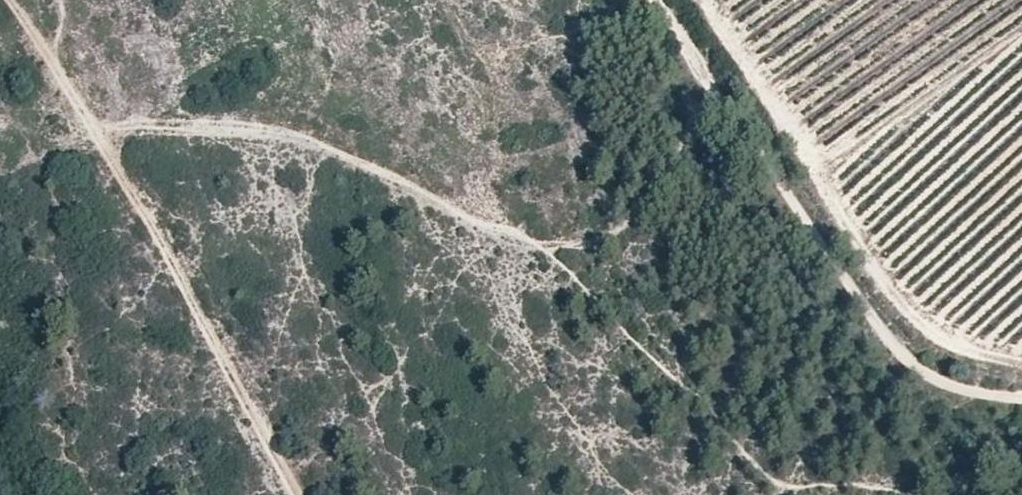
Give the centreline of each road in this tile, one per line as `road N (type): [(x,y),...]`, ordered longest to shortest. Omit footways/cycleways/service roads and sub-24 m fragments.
road 1 (track): [(93,131),(288,135),(513,242),(593,247),(634,218),(675,168),(693,62)]
road 2 (track): [(655,0),(756,166),(887,338),(935,388),(1021,403)]
road 3 (track): [(294,494),(93,131)]
road 4 (track): [(93,131),(11,0)]

